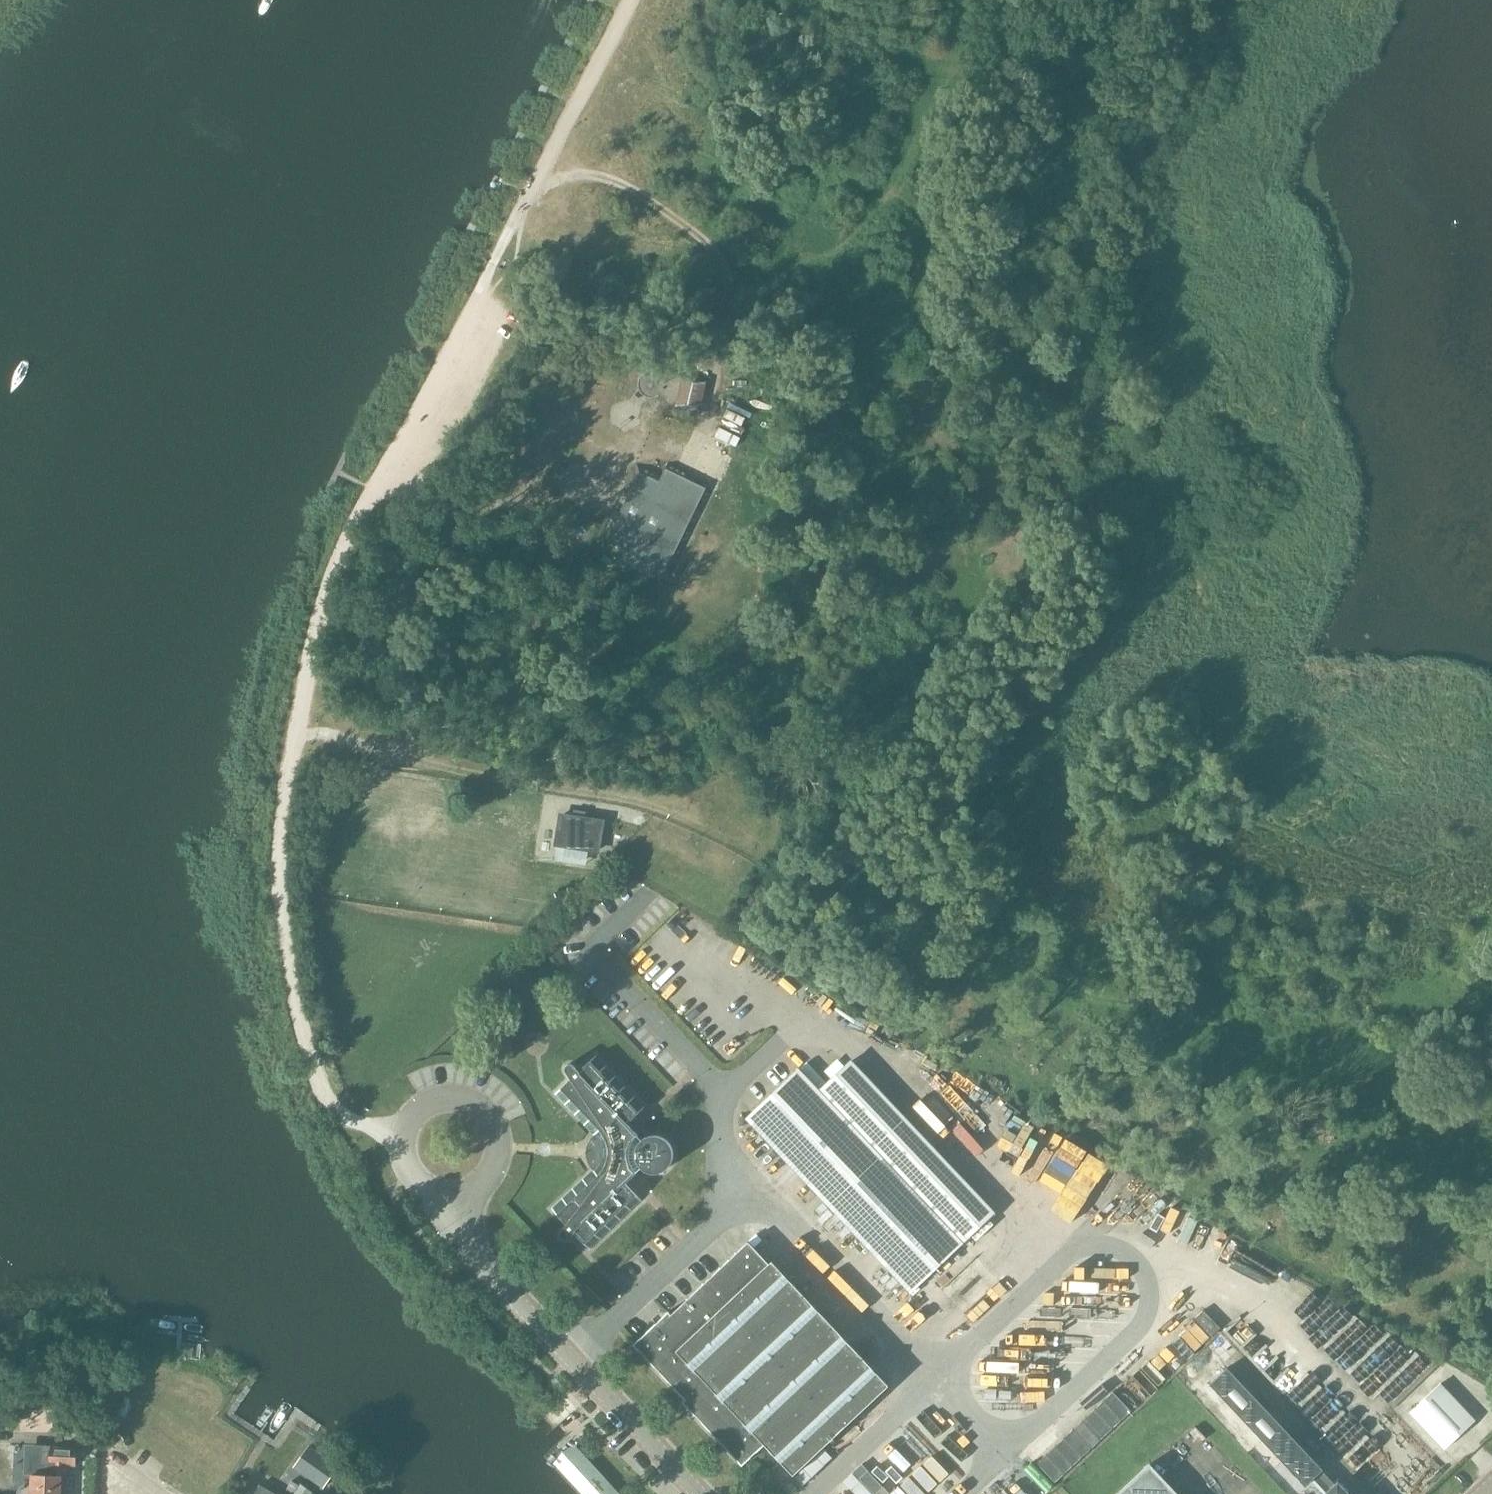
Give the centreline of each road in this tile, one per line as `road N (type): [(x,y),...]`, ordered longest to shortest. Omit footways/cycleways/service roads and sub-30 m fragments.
road 1 (track): [(402,1139),(333,1111),(303,1022),(279,878),(300,741),(348,573),(629,0)]
road 2 (unclassified): [(702,1493),(481,1261),(459,1195)]
road 3 (unclassified): [(459,1195),(494,1163),(493,1130),(470,1105),(436,1102)]
road 4 (unclassified): [(436,1102),(409,1123),(402,1157),(422,1188),(459,1195)]

